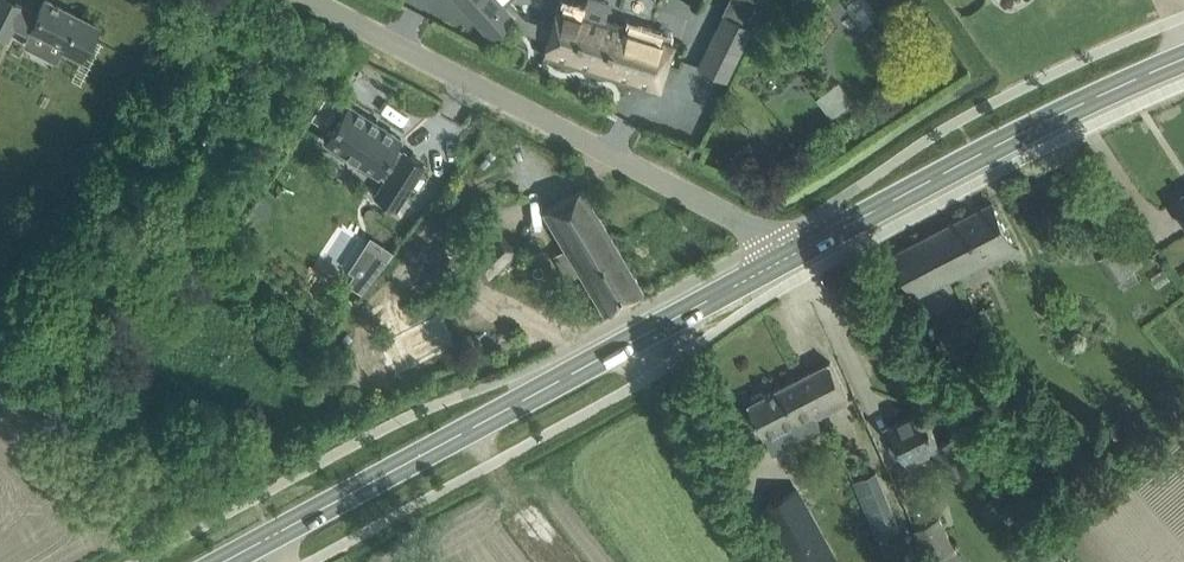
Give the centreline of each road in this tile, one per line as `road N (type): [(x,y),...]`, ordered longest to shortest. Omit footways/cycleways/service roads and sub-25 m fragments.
road 1 (secondary): [(222,561),(788,257)]
road 2 (unclassified): [(788,257),(728,214),(304,0)]
road 3 (secondary): [(788,257),(1183,54)]

